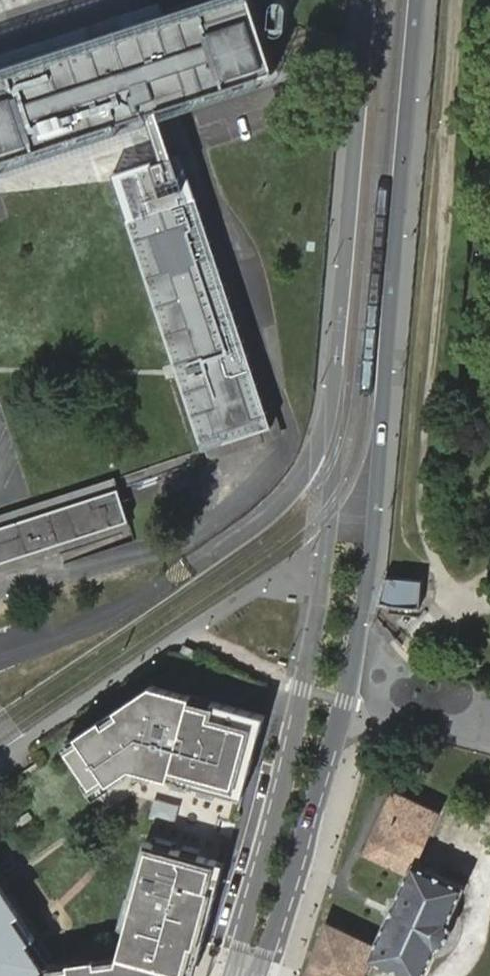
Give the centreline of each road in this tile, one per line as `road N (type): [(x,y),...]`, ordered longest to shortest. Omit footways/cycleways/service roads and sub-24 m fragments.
road 1 (secondary): [(260,975),(347,699),(364,610),(418,0)]
road 2 (secondary): [(369,0),(320,605),(275,818),(228,975)]

